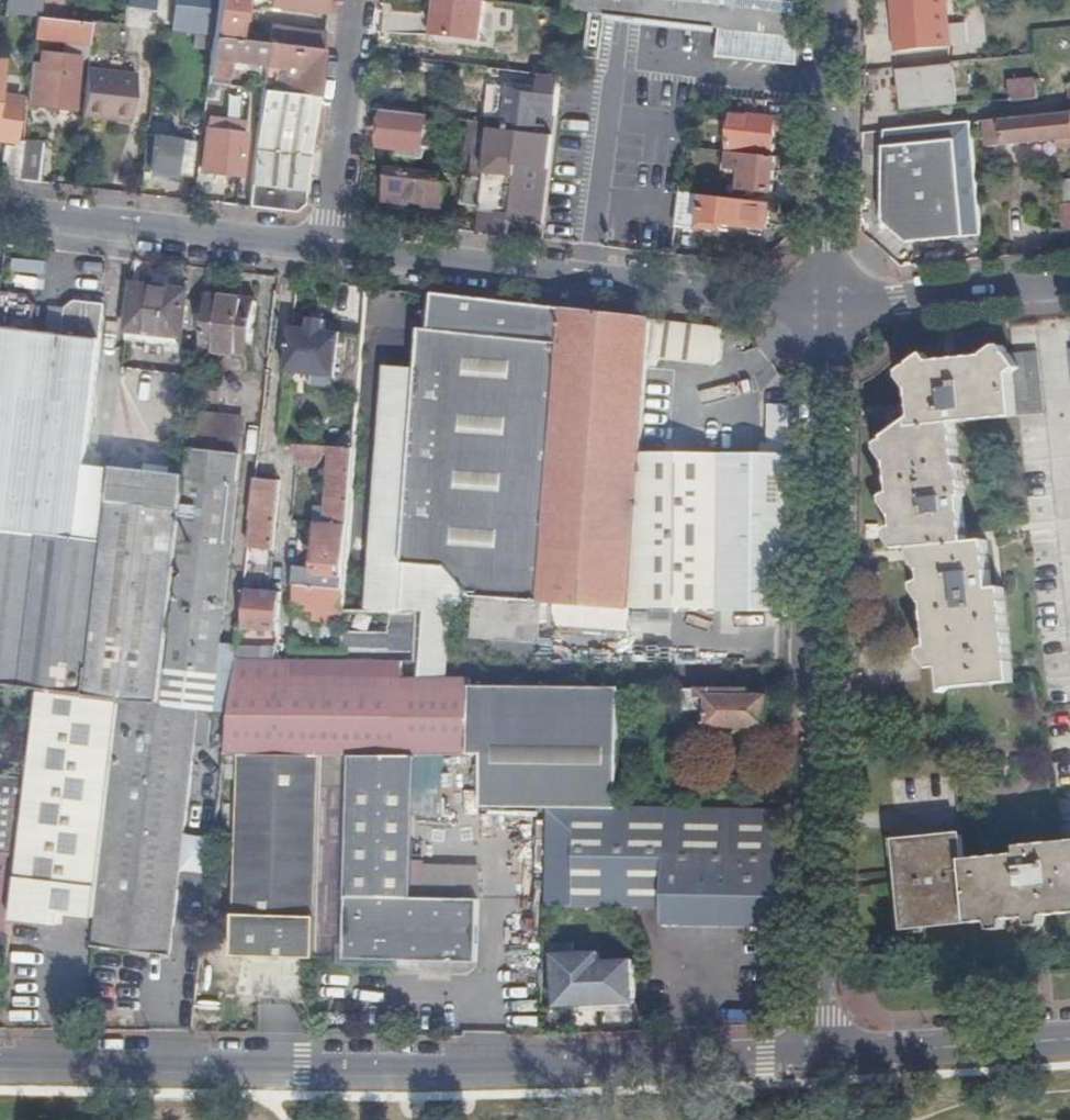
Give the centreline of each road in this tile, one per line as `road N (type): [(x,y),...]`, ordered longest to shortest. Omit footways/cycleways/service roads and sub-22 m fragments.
road 1 (tertiary): [(821,1054),(503,1064),(0,1058)]
road 2 (residential): [(830,308),(821,1054)]
road 3 (residential): [(329,250),(830,308)]
road 4 (residential): [(0,212),(329,250)]
road 5 (residential): [(833,0),(830,308)]
road 6 (residential): [(357,0),(329,250)]
road 7 (tertiary): [(821,1054),(1069,1038)]
road 8 (residential): [(830,308),(1069,285)]

